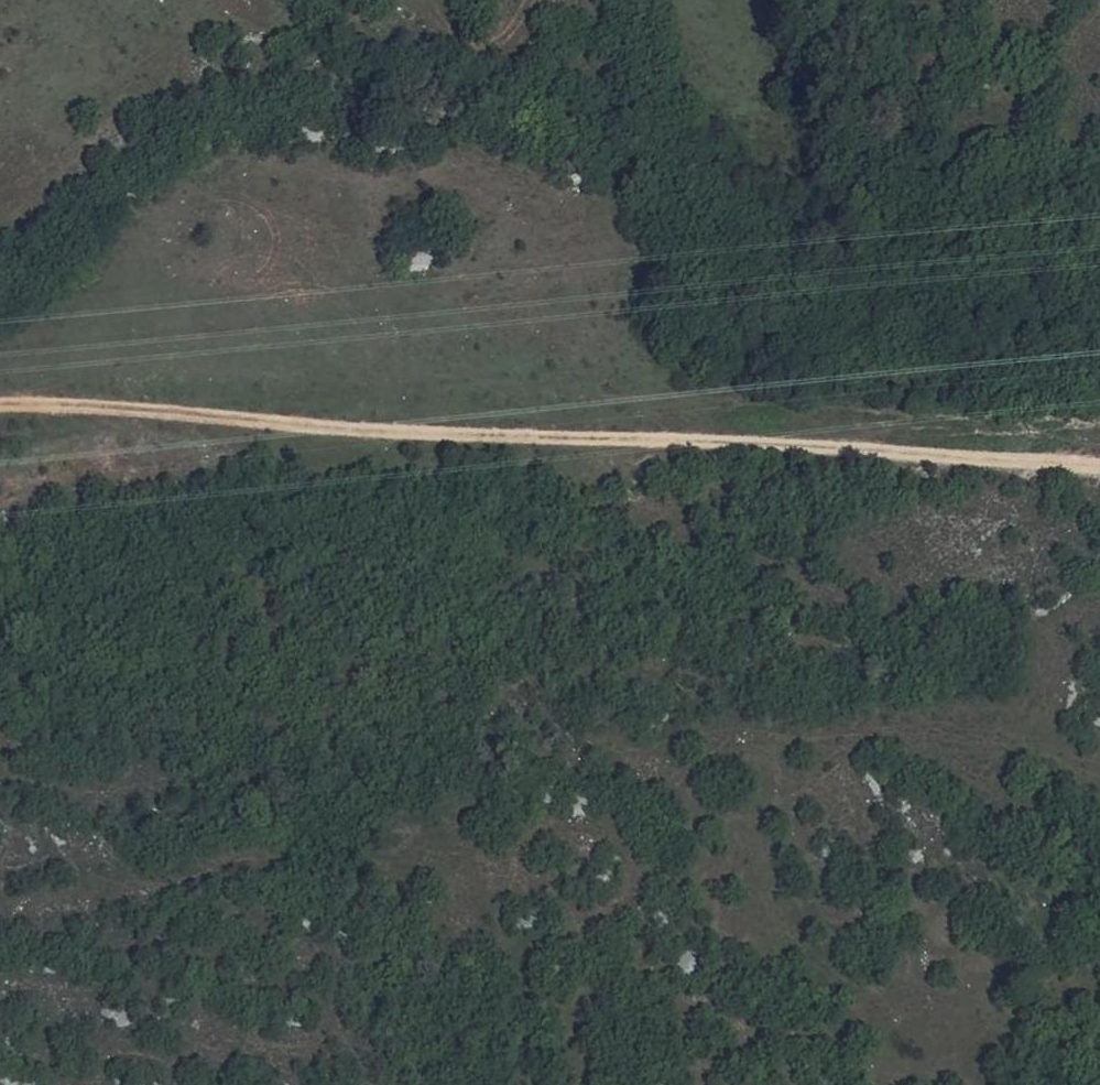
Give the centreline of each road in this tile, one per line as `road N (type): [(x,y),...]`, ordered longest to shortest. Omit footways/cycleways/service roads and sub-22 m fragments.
road 1 (track): [(0,925),(706,714),(949,678),(1099,544)]
road 2 (track): [(0,400),(454,439),(767,448),(1099,470)]

